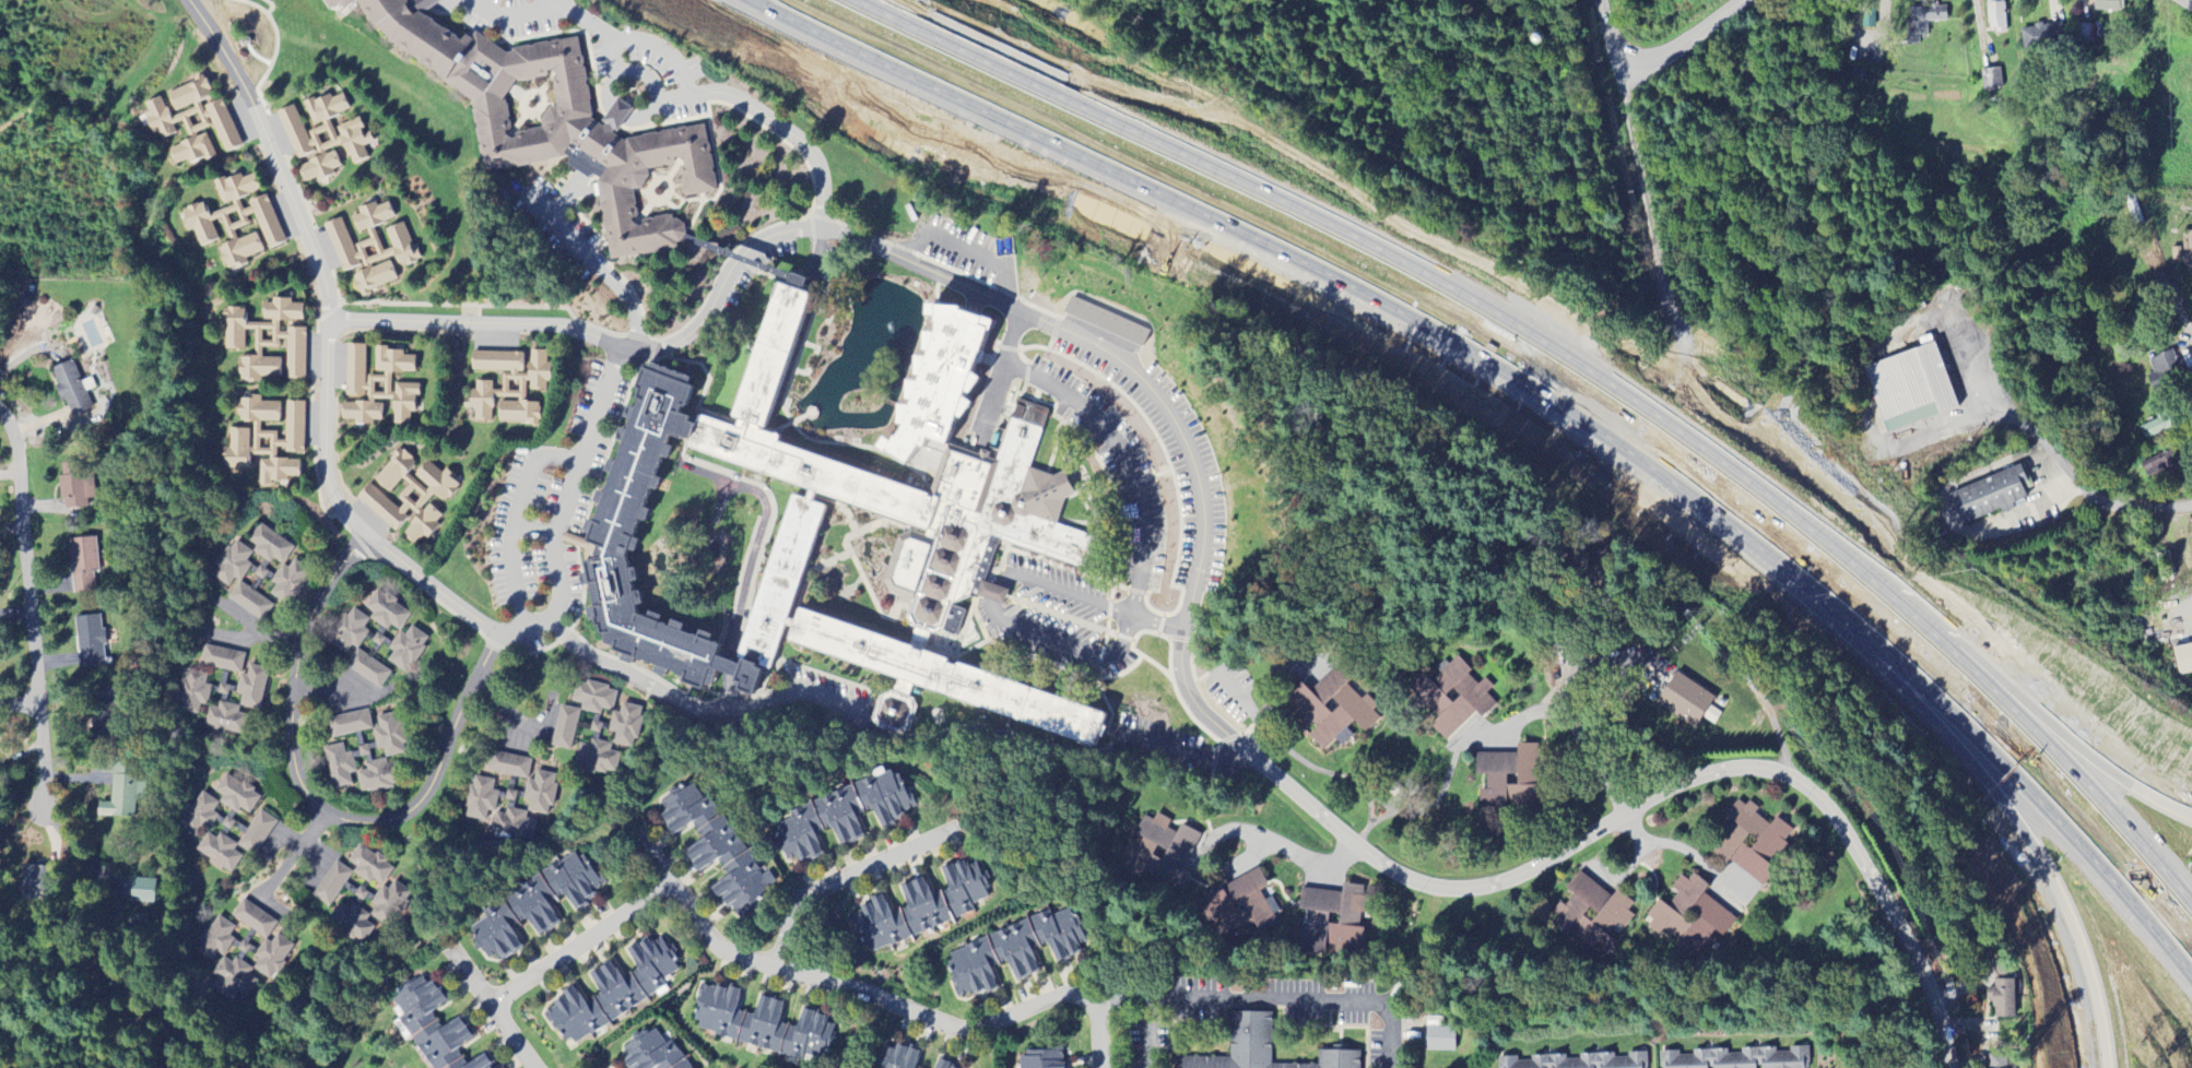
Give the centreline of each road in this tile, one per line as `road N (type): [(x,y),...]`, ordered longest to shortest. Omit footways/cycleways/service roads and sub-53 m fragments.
road 1 (residential): [(1948,1067),(1932,1000),(1904,937),(1830,812),(1781,773),(1725,769),(1688,781),(1492,888),(1438,890),(1357,850),(1155,665),(1139,583),(1147,541),(1131,472),(1117,442),(1046,379),(1022,324),(987,299),(834,230),(792,230),(754,246),(694,332),(639,355),(612,378),(551,547),(563,596),(551,617),(498,636),(461,614),(353,526),(327,490),(323,278),(233,44),(195,0)]
road 2 (motorway): [(761,0),(1365,302),(1634,461),(1937,697),(2114,875),(2191,969)]
road 3 (motorway): [(2083,766),(1755,477),(1544,334),(1340,217),(874,0)]
road 4 (residential): [(551,617),(589,660),(696,712),(803,692),(836,702),(875,739),(897,743),(990,734),(1066,755),(1106,756),(1141,745),(1218,766),(1252,757)]
road 5 (residential): [(1082,995),(959,1030),(877,995),(723,949),(673,889),(504,995),(504,1019),(541,1067)]
road 6 (residential): [(498,636),(419,805),(378,824),(322,812),(305,794),(294,760),(300,643),(333,577),(377,545)]
road 7 (residential): [(46,824),(21,452),(0,410)]
road 8 (residential): [(549,0),(606,33),(659,46),(679,63),(690,90),(738,98),(801,142),(818,199),(808,228)]
road 9 (residential): [(1680,355),(1598,0)]
road 10 (residential): [(330,321),(561,325),(639,355)]
road 11 (motorway): [(2011,798),(2090,956),(2109,1067)]
road 12 (residential): [(2191,502),(2130,506),(2090,491),(1975,385)]
road 13 (motorway): [(1831,613),(2011,798)]
road 14 (residential): [(777,963),(797,901),(966,826)]
road 15 (residential): [(1470,740),(1501,722),(1553,713),(1624,814)]
road 16 (residential): [(2191,351),(2117,176)]
road 17 (residential): [(539,205),(622,290),(635,313),(639,355)]
road 18 (motorway): [(2191,890),(2083,766)]
road 19 (residential): [(1357,850),(1321,867),(1273,846),(1213,877)]
road 20 (residential): [(1745,905),(1684,856),(1640,835),(1624,814)]
road 21 (residential): [(1617,84),(1744,0)]
road 22 (residential): [(1252,757),(1266,684),(1282,665),(1321,660)]
road 23 (motorway): [(2191,819),(2083,766)]

